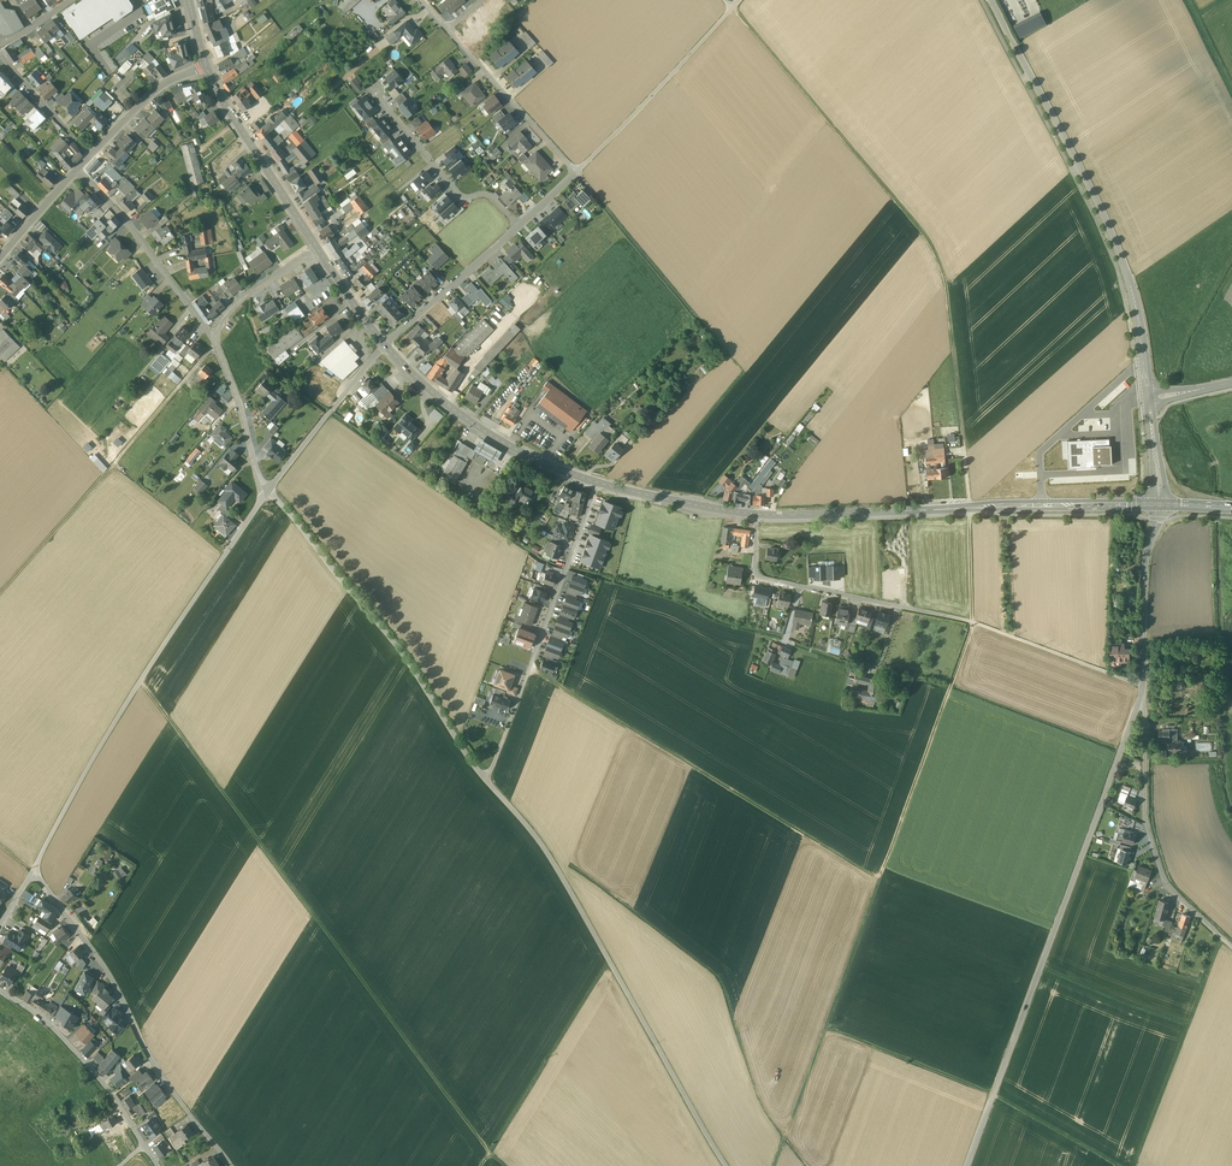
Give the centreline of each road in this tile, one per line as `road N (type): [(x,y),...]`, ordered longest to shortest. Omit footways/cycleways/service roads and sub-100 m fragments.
road 1 (track): [(140,681),(493,1156)]
road 2 (unclassified): [(1142,692),(972,1165)]
road 3 (residential): [(1143,686),(972,622),(764,580),(755,569),(756,514)]
road 4 (unclassified): [(727,1165),(555,864),(484,776)]
road 5 (residential): [(34,873),(146,672),(269,491)]
road 6 (track): [(735,10),(936,256),(957,381)]
road 7 (unclassified): [(1149,392),(1121,255),(992,0)]
road 8 (track): [(576,173),(744,374),(643,494)]
road 9 (track): [(882,884),(527,674)]
road 10 (primary): [(1159,504),(756,514)]
road 11 (unclassified): [(484,776),(406,659),(269,491)]
road 12 (residential): [(232,1165),(165,1080),(117,985),(34,873)]
road 13 (track): [(217,350),(0,593)]
road 14 (residential): [(597,483),(484,776)]
road 15 (track): [(882,884),(779,1165)]
road 16 (residential): [(1231,947),(1173,894),(1158,862),(1145,814),(1142,692)]
road 17 (track): [(972,622),(882,884)]
road 18 (primary): [(597,483),(482,429),(385,345)]
road 19 (track): [(1226,942),(1138,1165)]
road 20 (residential): [(0,992),(43,1019),(99,1077),(158,1165)]
road 21 (residential): [(576,173),(735,10)]
road 22 (track): [(493,1156),(614,968)]
road 23 (residential): [(77,170),(216,338)]
road 24 (primary): [(318,250),(207,68)]
road 25 (residential): [(519,225),(488,195),(459,195),(376,92)]
road 26 (residential): [(576,173),(448,29)]
road 27 (residential): [(269,491),(385,345)]
road 28 (unclassified): [(1159,504),(1146,562),(1143,686)]
road 29 (track): [(828,1032),(997,1098)]
road 30 (residential): [(385,345),(519,225)]
road 31 (primary): [(756,514),(597,483)]
road 32 (residential): [(269,491),(216,338)]
road 33 (track): [(1045,970),(1190,1028)]
road 34 (residential): [(89,157),(160,87),(207,68)]
road 35 (residential): [(216,338),(234,306),(318,250)]
road 36 (residential): [(0,54),(89,157)]

